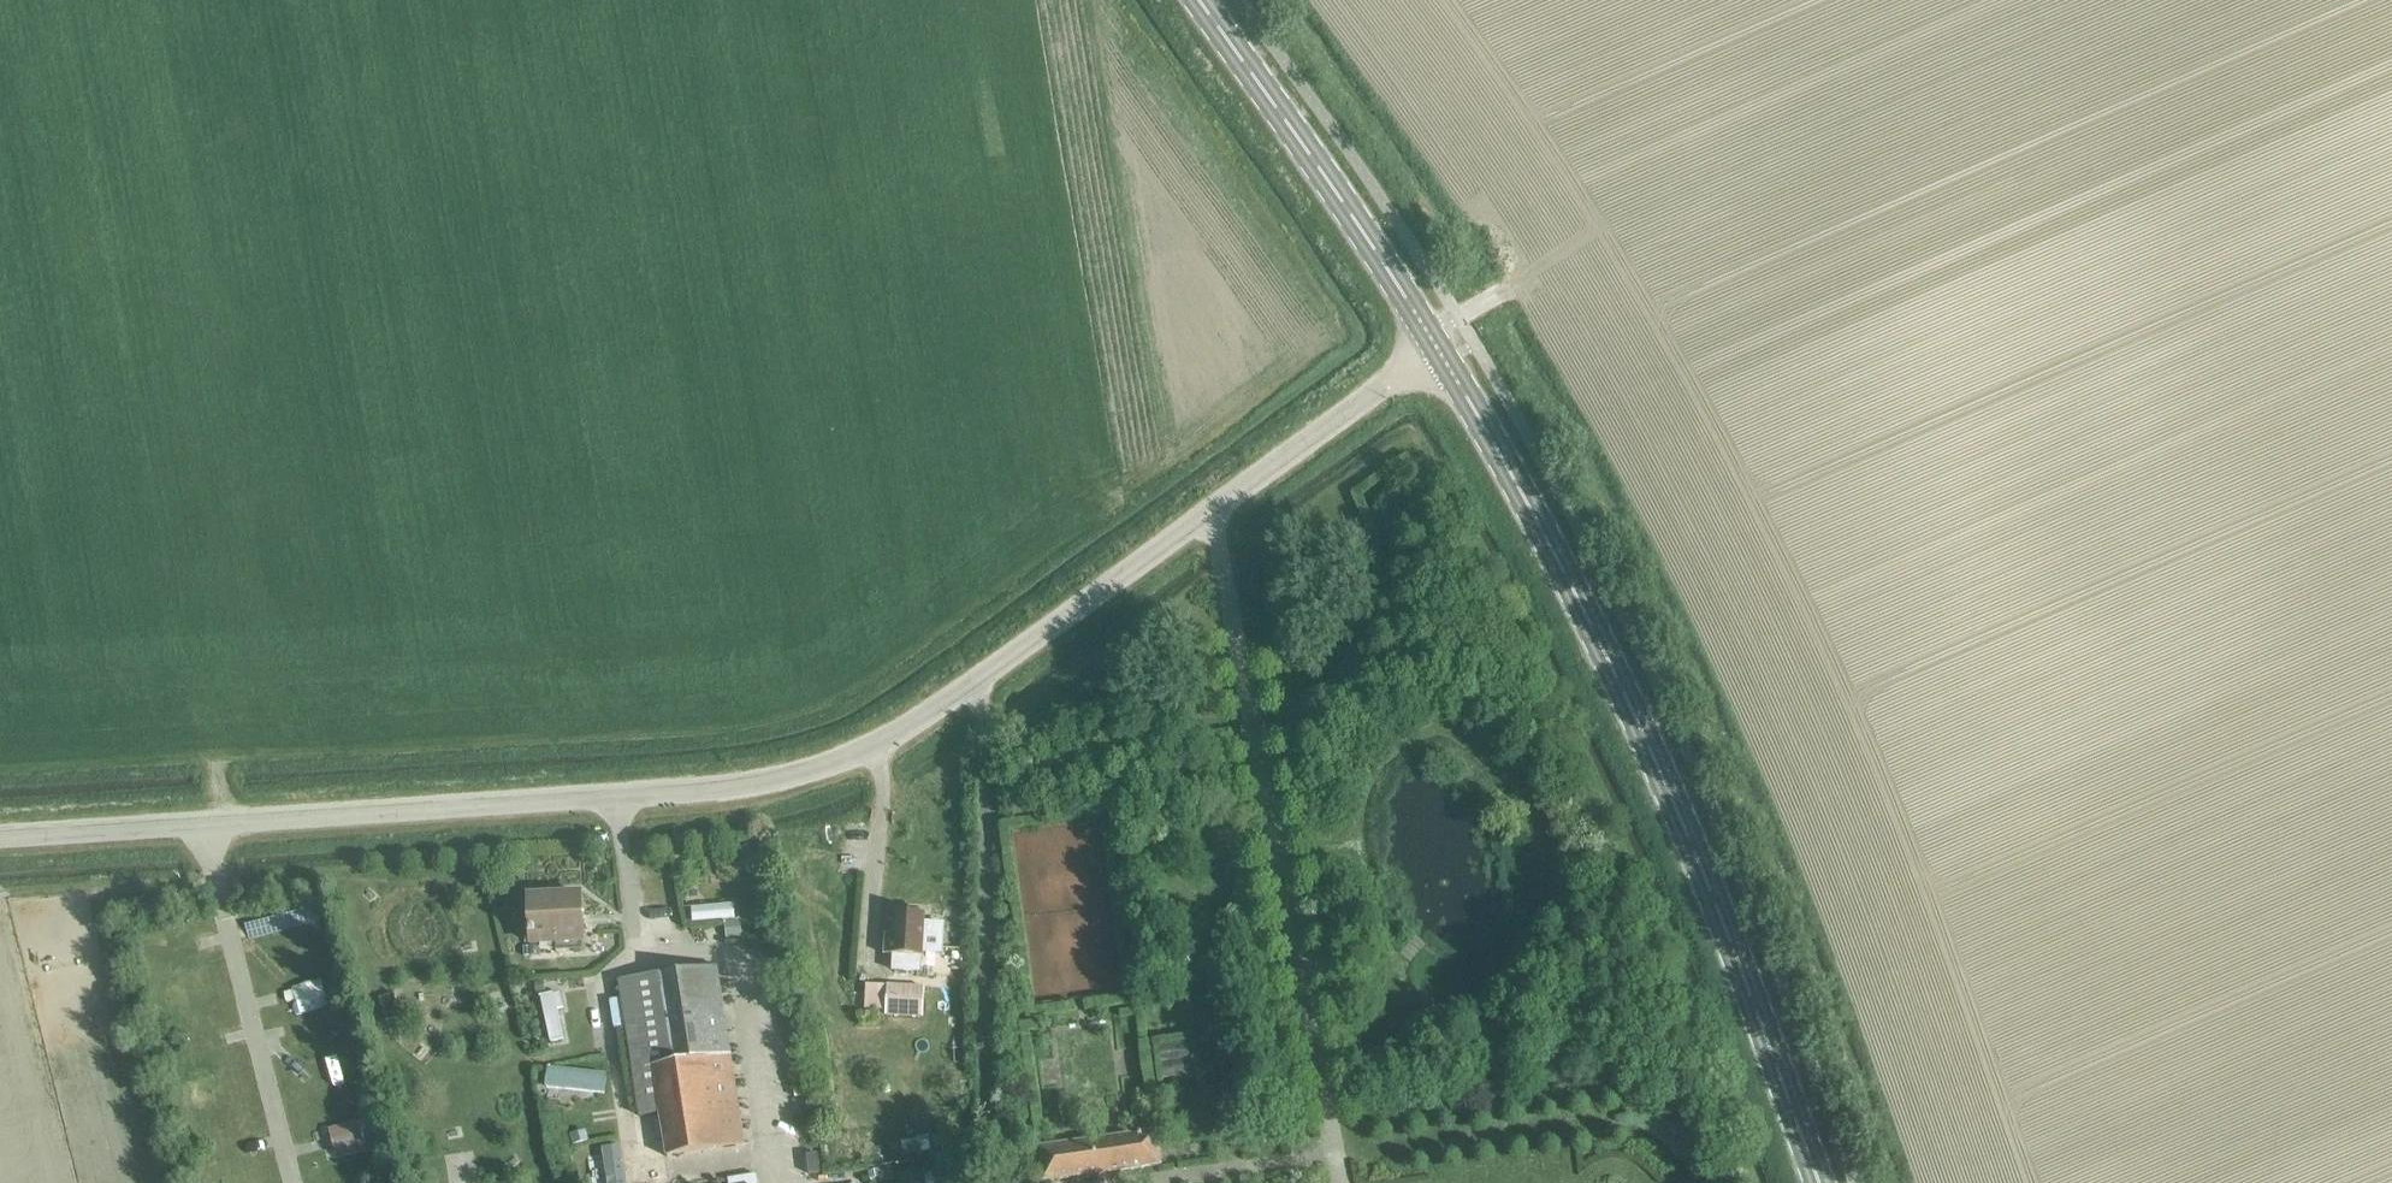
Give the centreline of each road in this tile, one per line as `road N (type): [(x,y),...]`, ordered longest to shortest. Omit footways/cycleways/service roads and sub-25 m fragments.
road 1 (unclassified): [(0,837),(721,787),(812,770),(871,748),(928,712),(1436,342)]
road 2 (secondary): [(1820,1182),(1666,785),(1562,566),(1436,342)]
road 3 (secondary): [(1436,342),(1200,0)]

